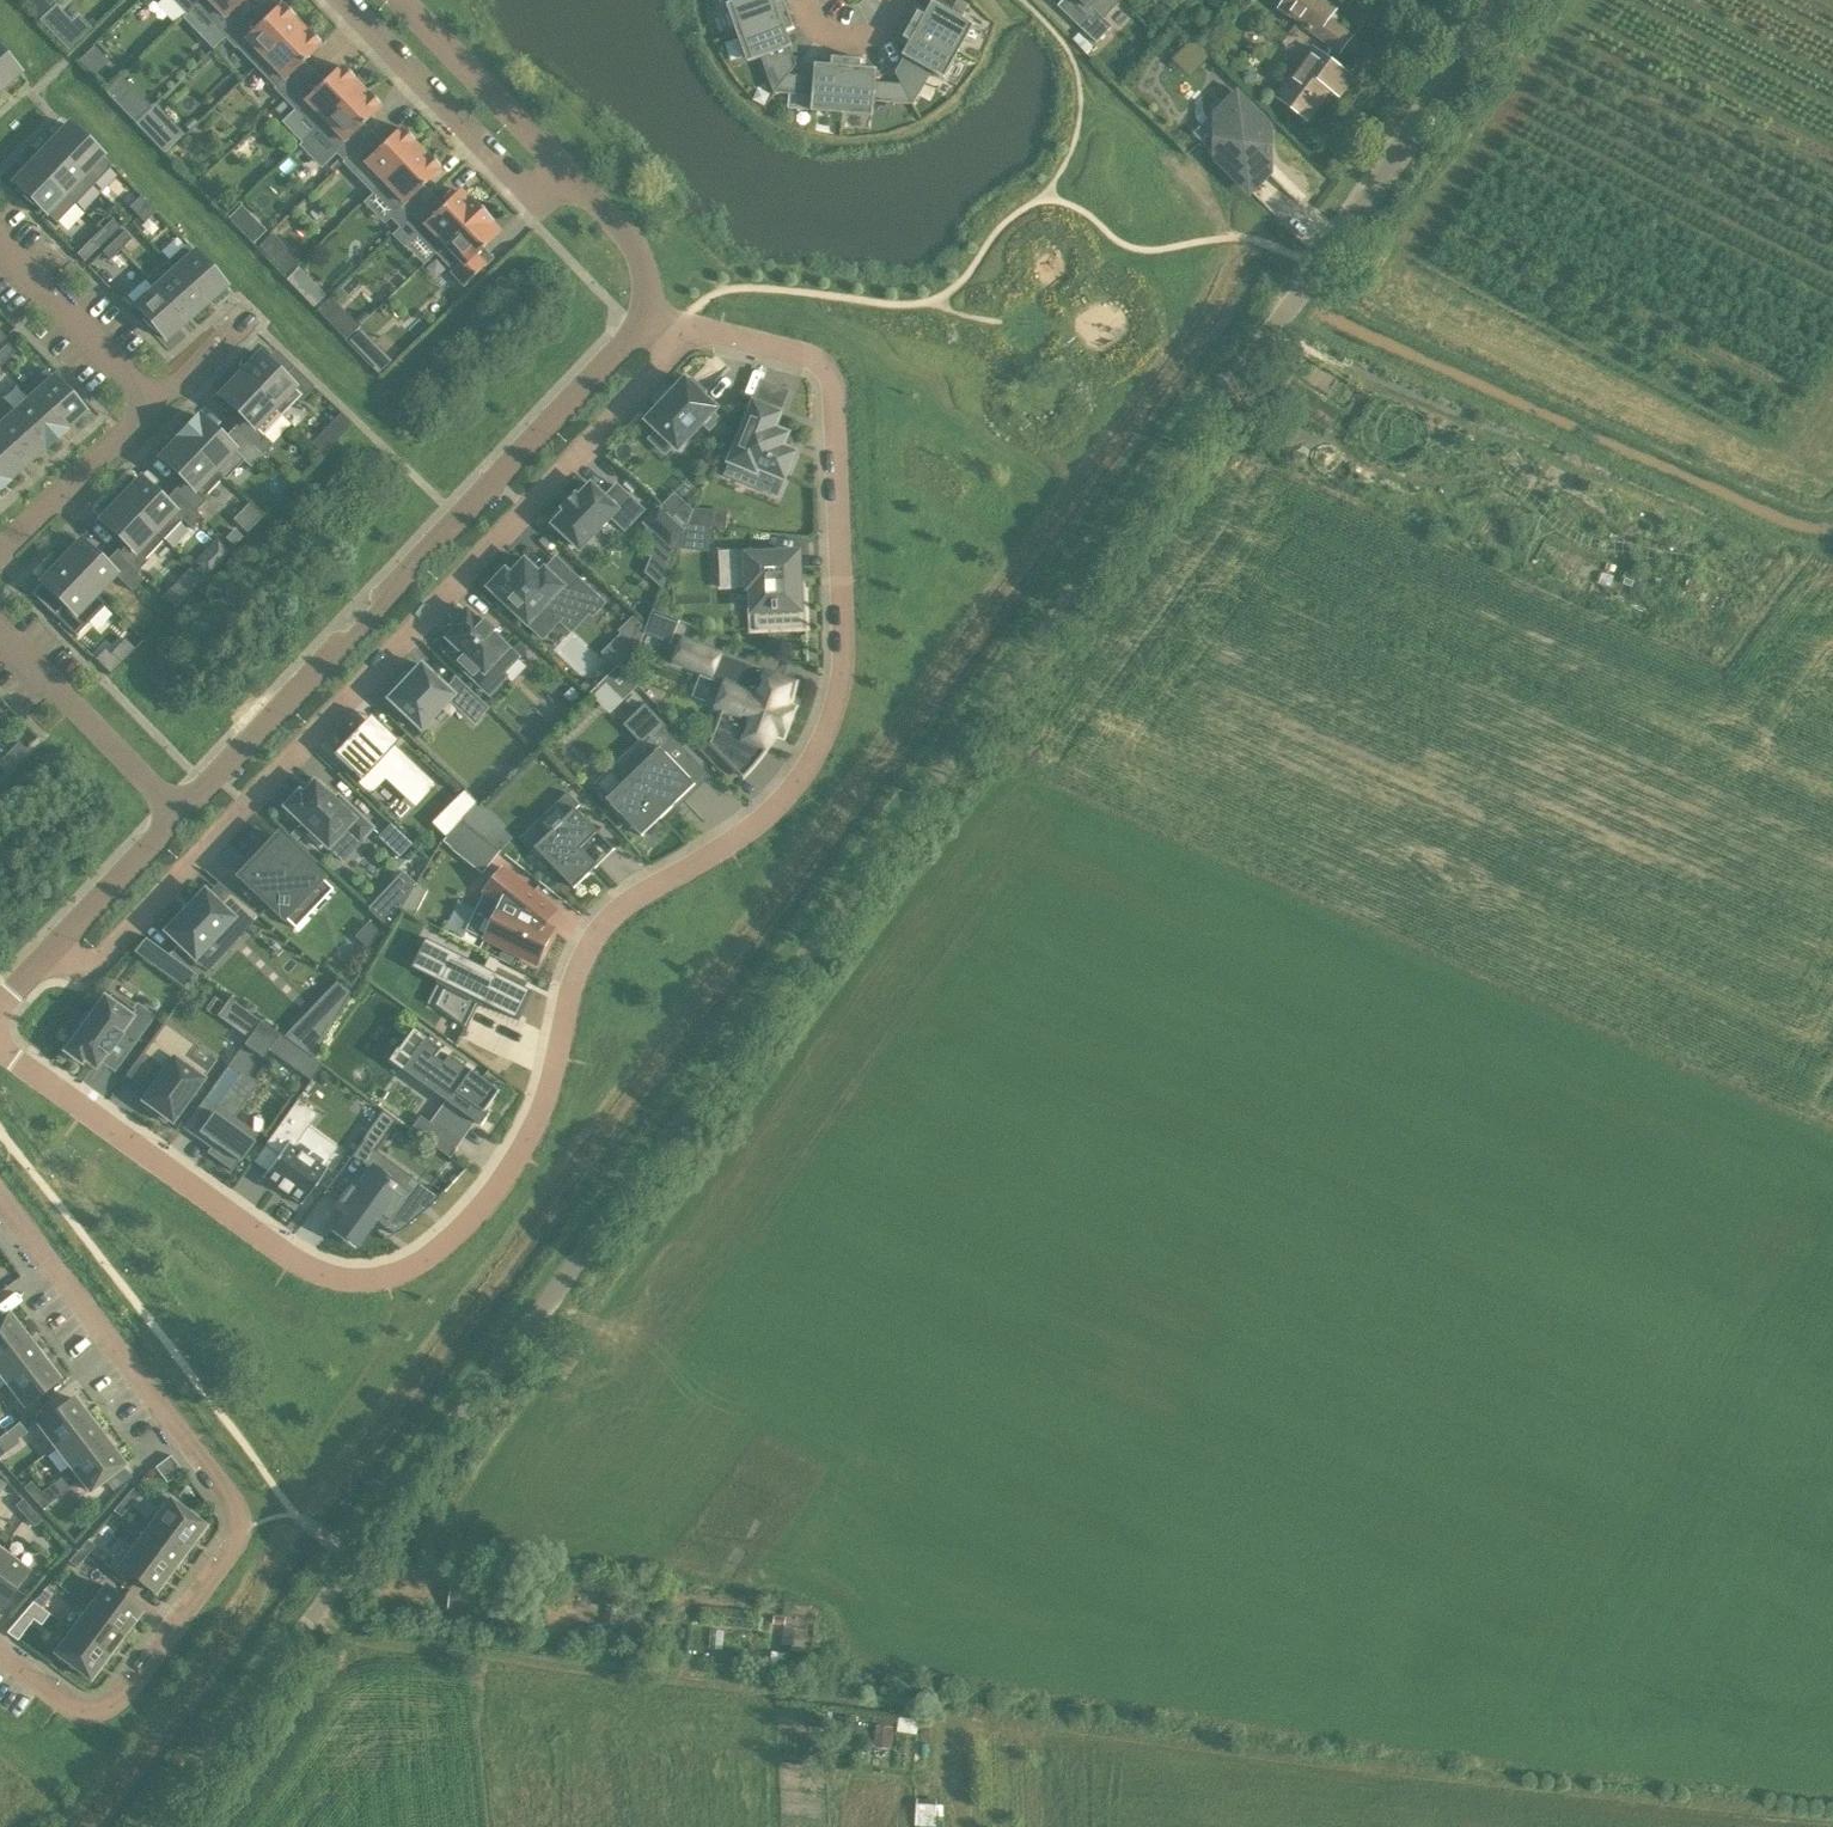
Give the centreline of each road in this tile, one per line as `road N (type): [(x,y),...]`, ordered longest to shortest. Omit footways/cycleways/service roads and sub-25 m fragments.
road 1 (unclassified): [(156,1826),(833,923),(1506,0)]
road 2 (residential): [(0,1050),(305,1268),(331,1277),(406,1272),(440,1252),(492,1198),(550,1093),(588,944),(619,907),(759,822),(808,773),(834,716),(845,657),(834,378),(818,358),(695,327)]
road 3 (residential): [(695,327),(102,962),(51,954)]
road 4 (residential): [(0,1652),(75,1708),(109,1706),(232,1545),(235,1521),(231,1500),(0,1195)]
road 5 (unclassified): [(170,808),(193,795),(388,600),(431,541),(647,315)]
road 6 (residential): [(339,0),(538,207),(569,174)]
road 7 (residential): [(170,808),(0,626)]
road 8 (unclassified): [(569,174),(402,0)]
road 9 (residential): [(0,244),(155,405)]
road 10 (residential): [(0,557),(155,405)]
road 11 (unclassified): [(51,954),(155,837),(170,808)]
road 12 (unclassified): [(647,315),(648,280),(636,244),(569,174)]
road 13 (residential): [(155,405),(247,317)]

